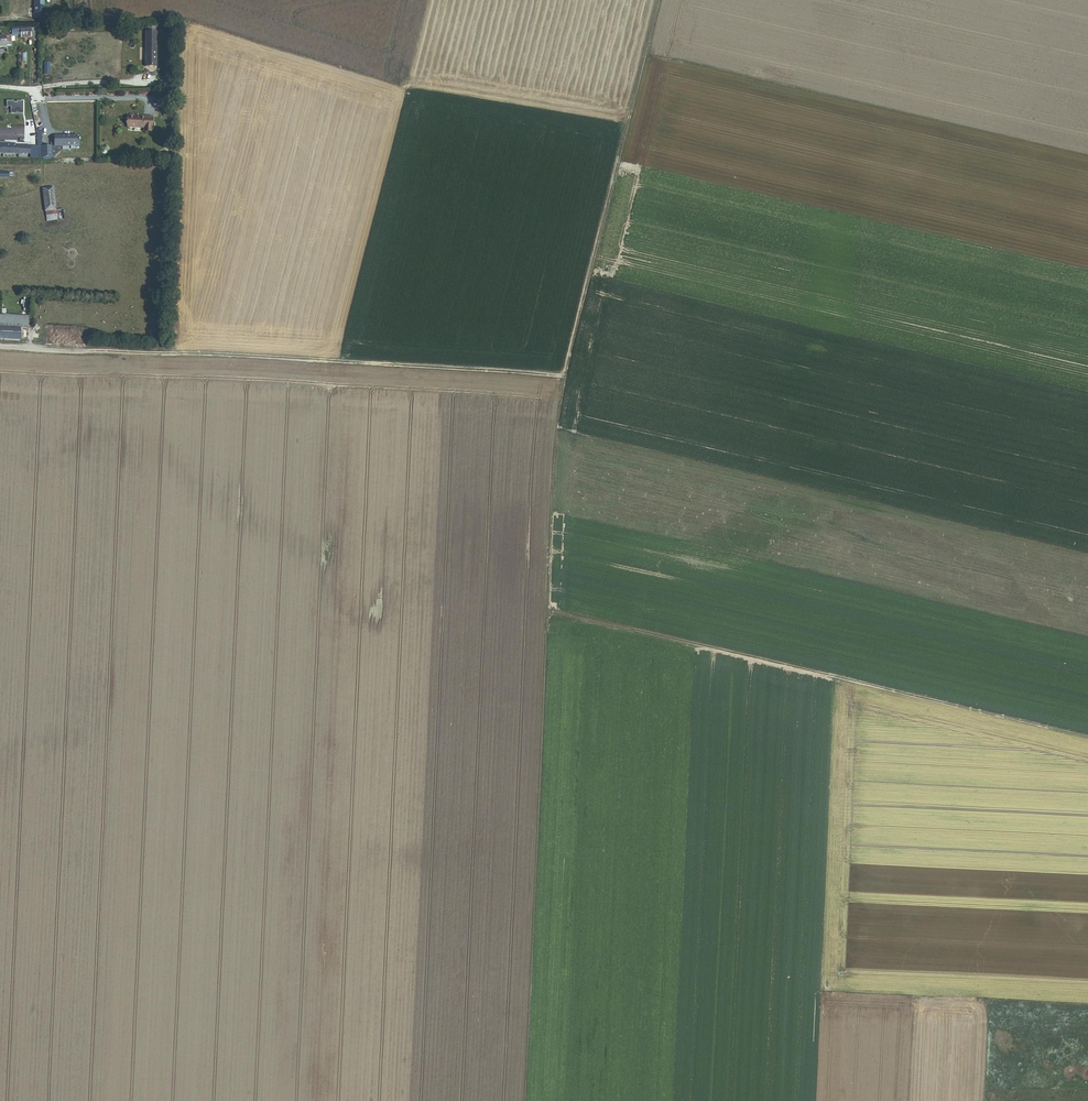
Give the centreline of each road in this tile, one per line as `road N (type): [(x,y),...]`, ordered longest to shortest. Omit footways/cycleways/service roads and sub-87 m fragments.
road 1 (track): [(517,1100),(556,404),(654,0)]
road 2 (track): [(561,372),(0,347)]
road 3 (track): [(1087,735),(544,607)]

